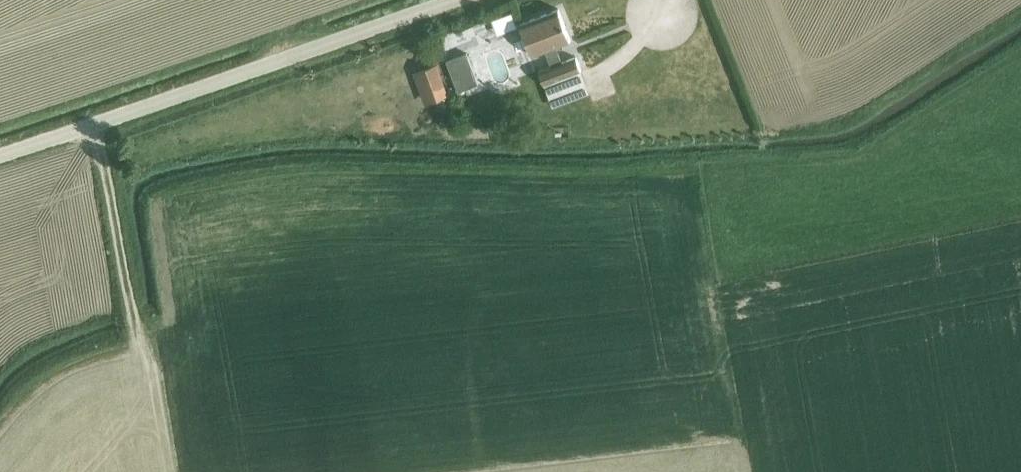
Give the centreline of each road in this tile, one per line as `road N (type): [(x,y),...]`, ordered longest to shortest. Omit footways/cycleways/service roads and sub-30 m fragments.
road 1 (residential): [(0,156),(455,0)]

